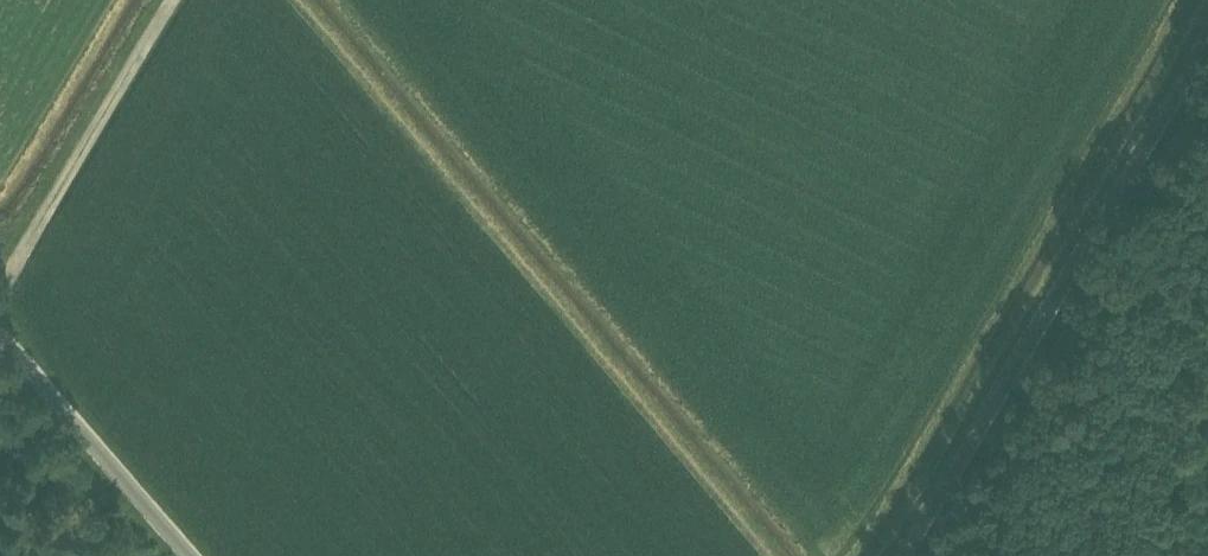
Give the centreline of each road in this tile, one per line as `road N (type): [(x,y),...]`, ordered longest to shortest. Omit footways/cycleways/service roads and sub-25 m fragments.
road 1 (unclassified): [(904,555),(1207,40)]
road 2 (track): [(0,285),(173,0)]
road 3 (unclassified): [(0,316),(207,555)]

